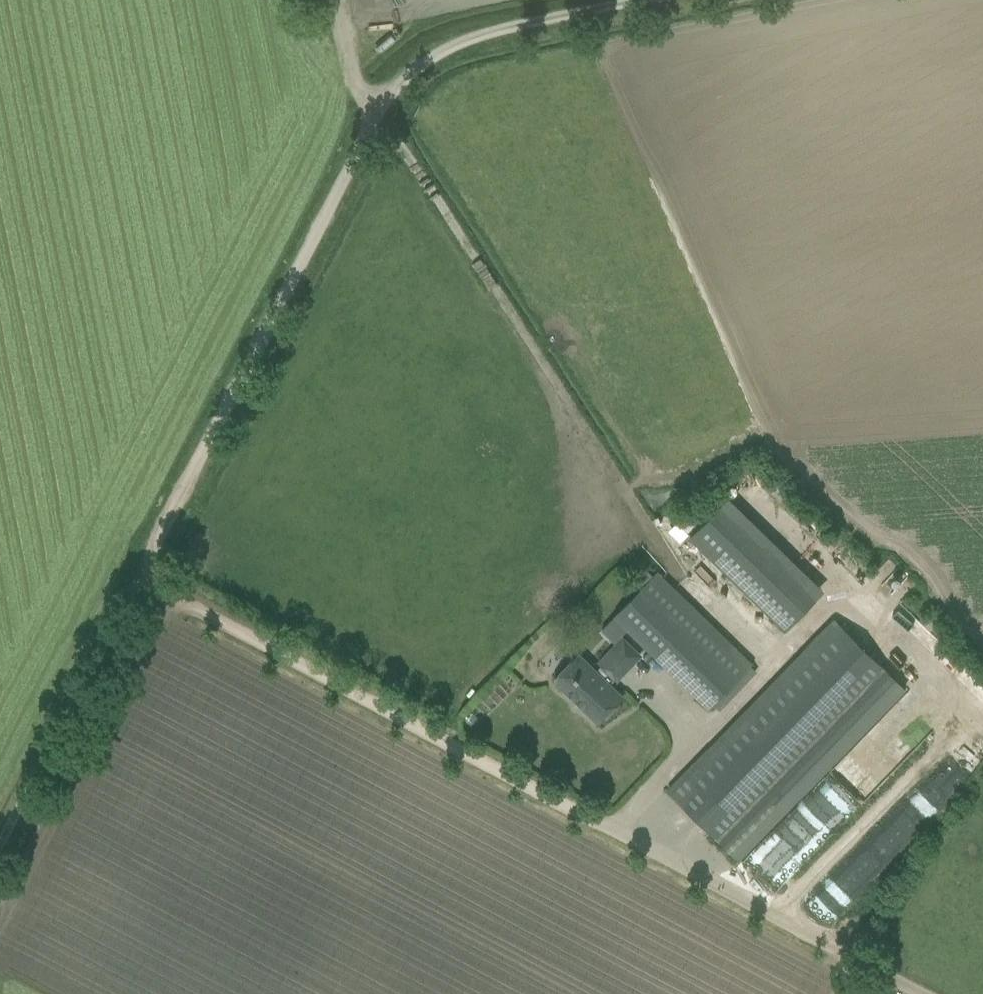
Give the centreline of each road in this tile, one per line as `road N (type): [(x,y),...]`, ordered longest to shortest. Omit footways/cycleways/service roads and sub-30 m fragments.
road 1 (track): [(0,851),(380,113)]
road 2 (track): [(143,582),(609,835)]
road 3 (track): [(380,113),(667,547)]
road 4 (unclassified): [(921,993),(609,835)]
road 5 (track): [(380,113),(410,73),(452,44),(656,0)]
road 6 (track): [(380,113),(353,84),(331,0)]

